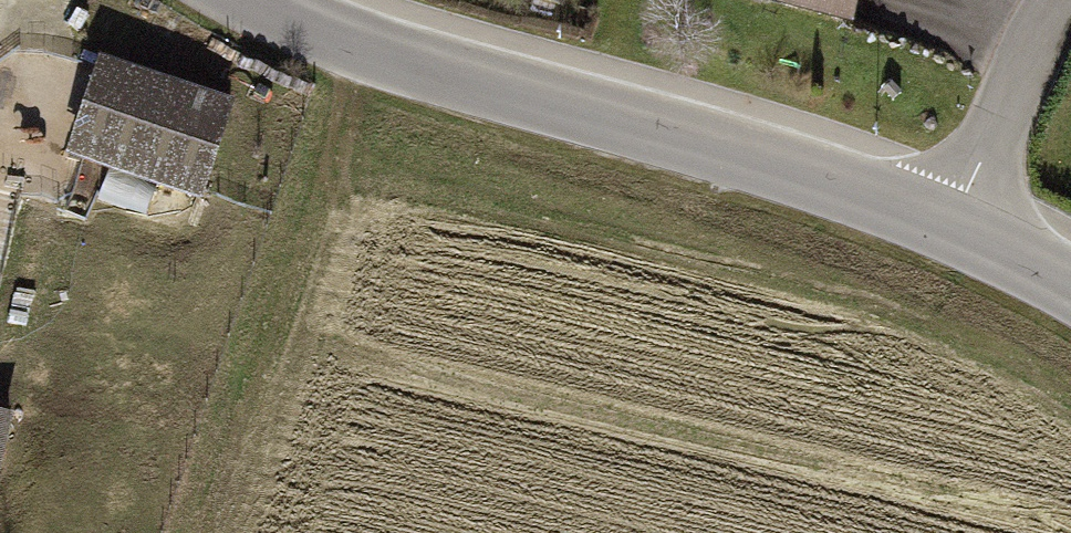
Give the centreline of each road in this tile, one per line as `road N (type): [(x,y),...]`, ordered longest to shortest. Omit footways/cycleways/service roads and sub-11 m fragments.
road 1 (secondary): [(964,232),(388,63),(250,0)]
road 2 (residential): [(1070,8),(1032,53),(964,232)]
road 3 (track): [(13,204),(38,49),(24,0)]
road 4 (secondary): [(1070,293),(964,232)]

